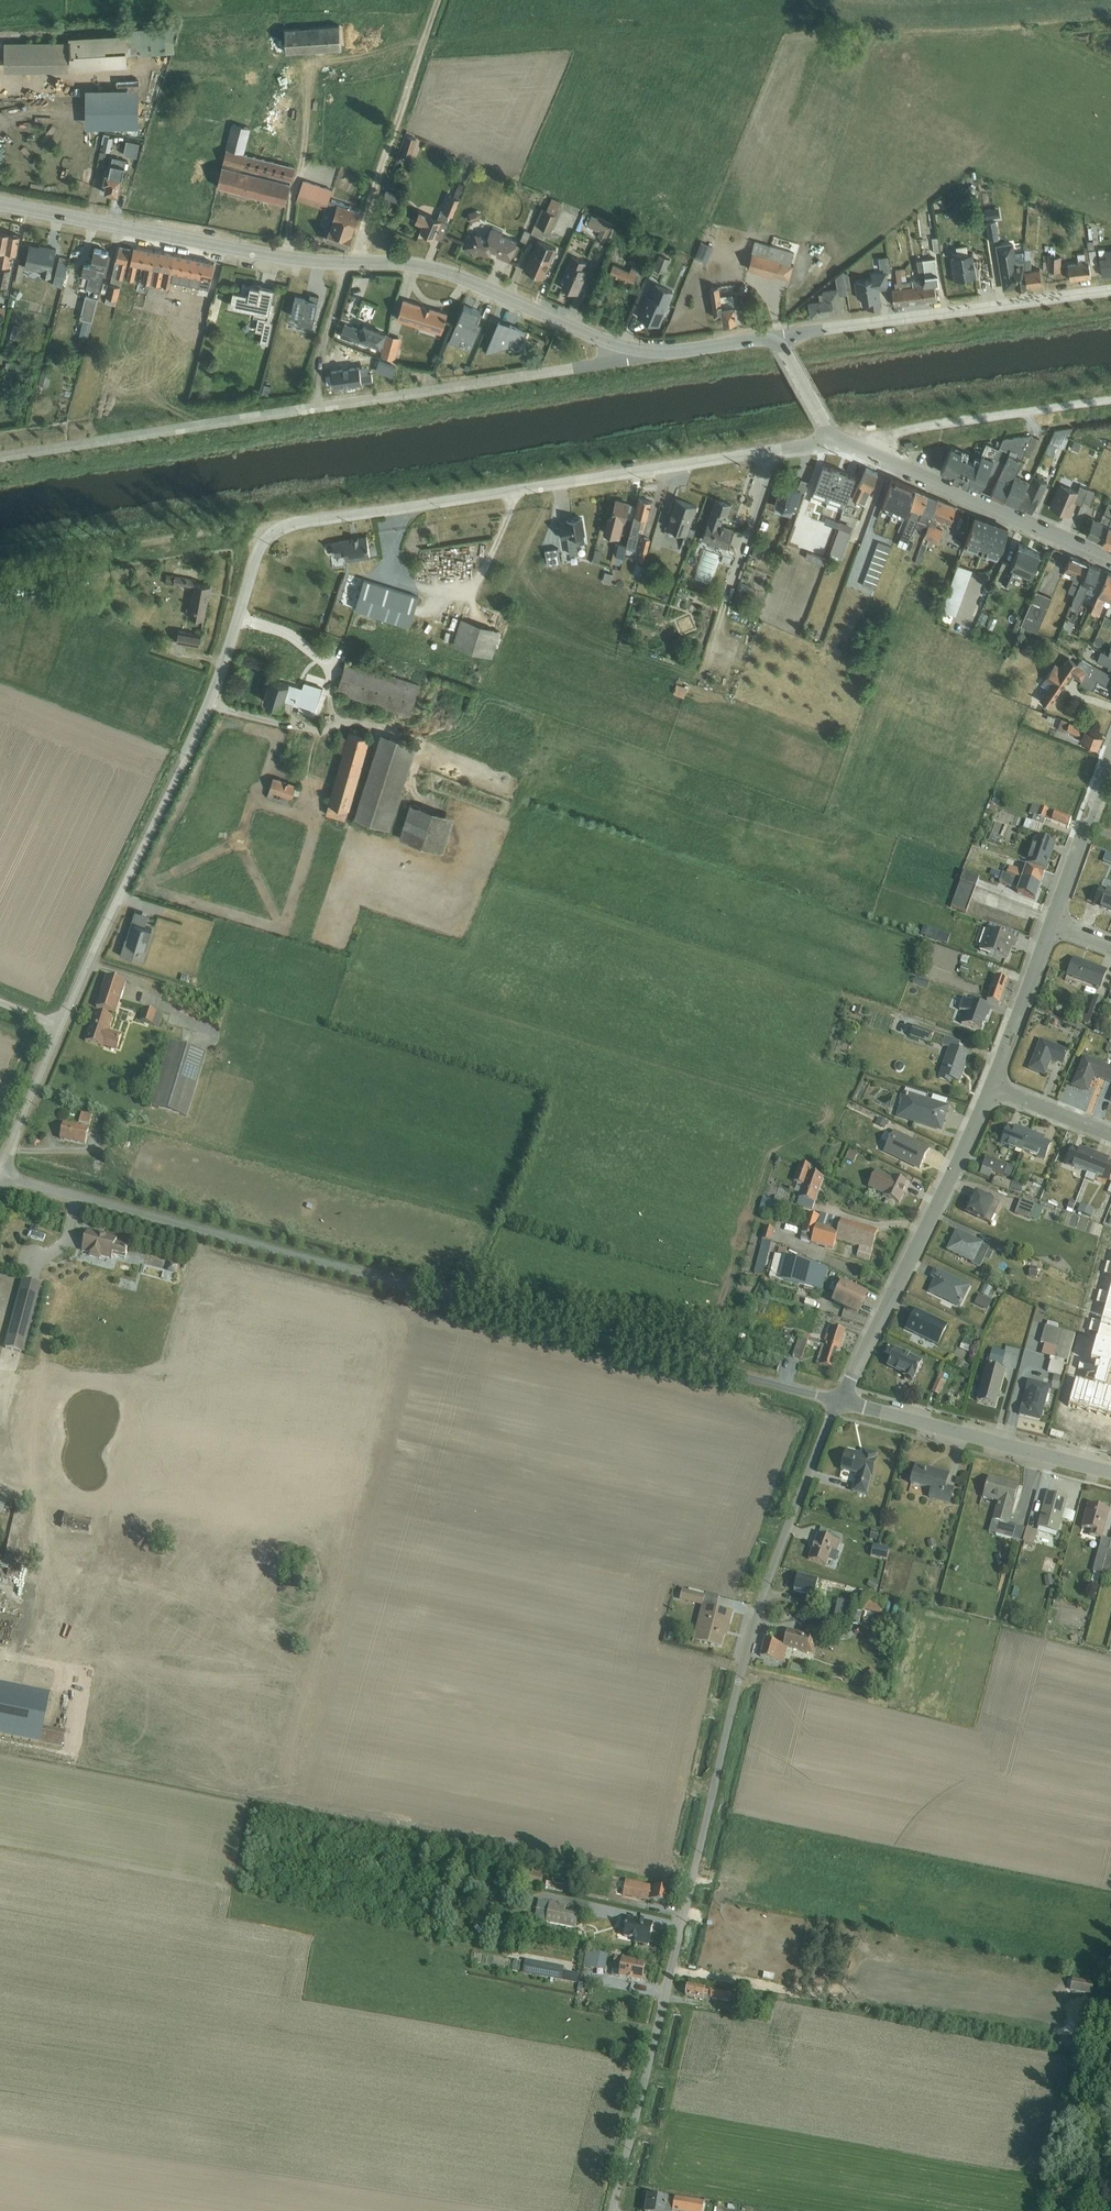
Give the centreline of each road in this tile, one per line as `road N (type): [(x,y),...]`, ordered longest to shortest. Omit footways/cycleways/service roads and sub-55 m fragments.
road 1 (unclassified): [(834,439),(276,529),(262,545),(207,710),(60,1027)]
road 2 (residential): [(836,1401),(0,1174)]
road 3 (unclassified): [(611,2210),(749,1630),(836,1401)]
road 4 (tertiary): [(0,204),(272,257),(429,269),(623,346)]
road 5 (unclassified): [(623,346),(608,361),(0,454)]
road 6 (track): [(313,405),(343,274),(359,247),(438,0)]
road 7 (residential): [(989,1086),(954,1175),(836,1401)]
road 8 (unclassified): [(1110,288),(777,337)]
road 9 (tertiary): [(1110,558),(834,439)]
road 10 (residential): [(1110,1473),(836,1401)]
road 11 (residential): [(1052,922),(989,1086)]
road 12 (residential): [(1110,763),(1052,922)]
road 13 (unclassified): [(60,1027),(0,1173)]
road 14 (tertiary): [(777,337),(674,351),(623,346)]
road 15 (residential): [(989,1086),(1110,1133)]

